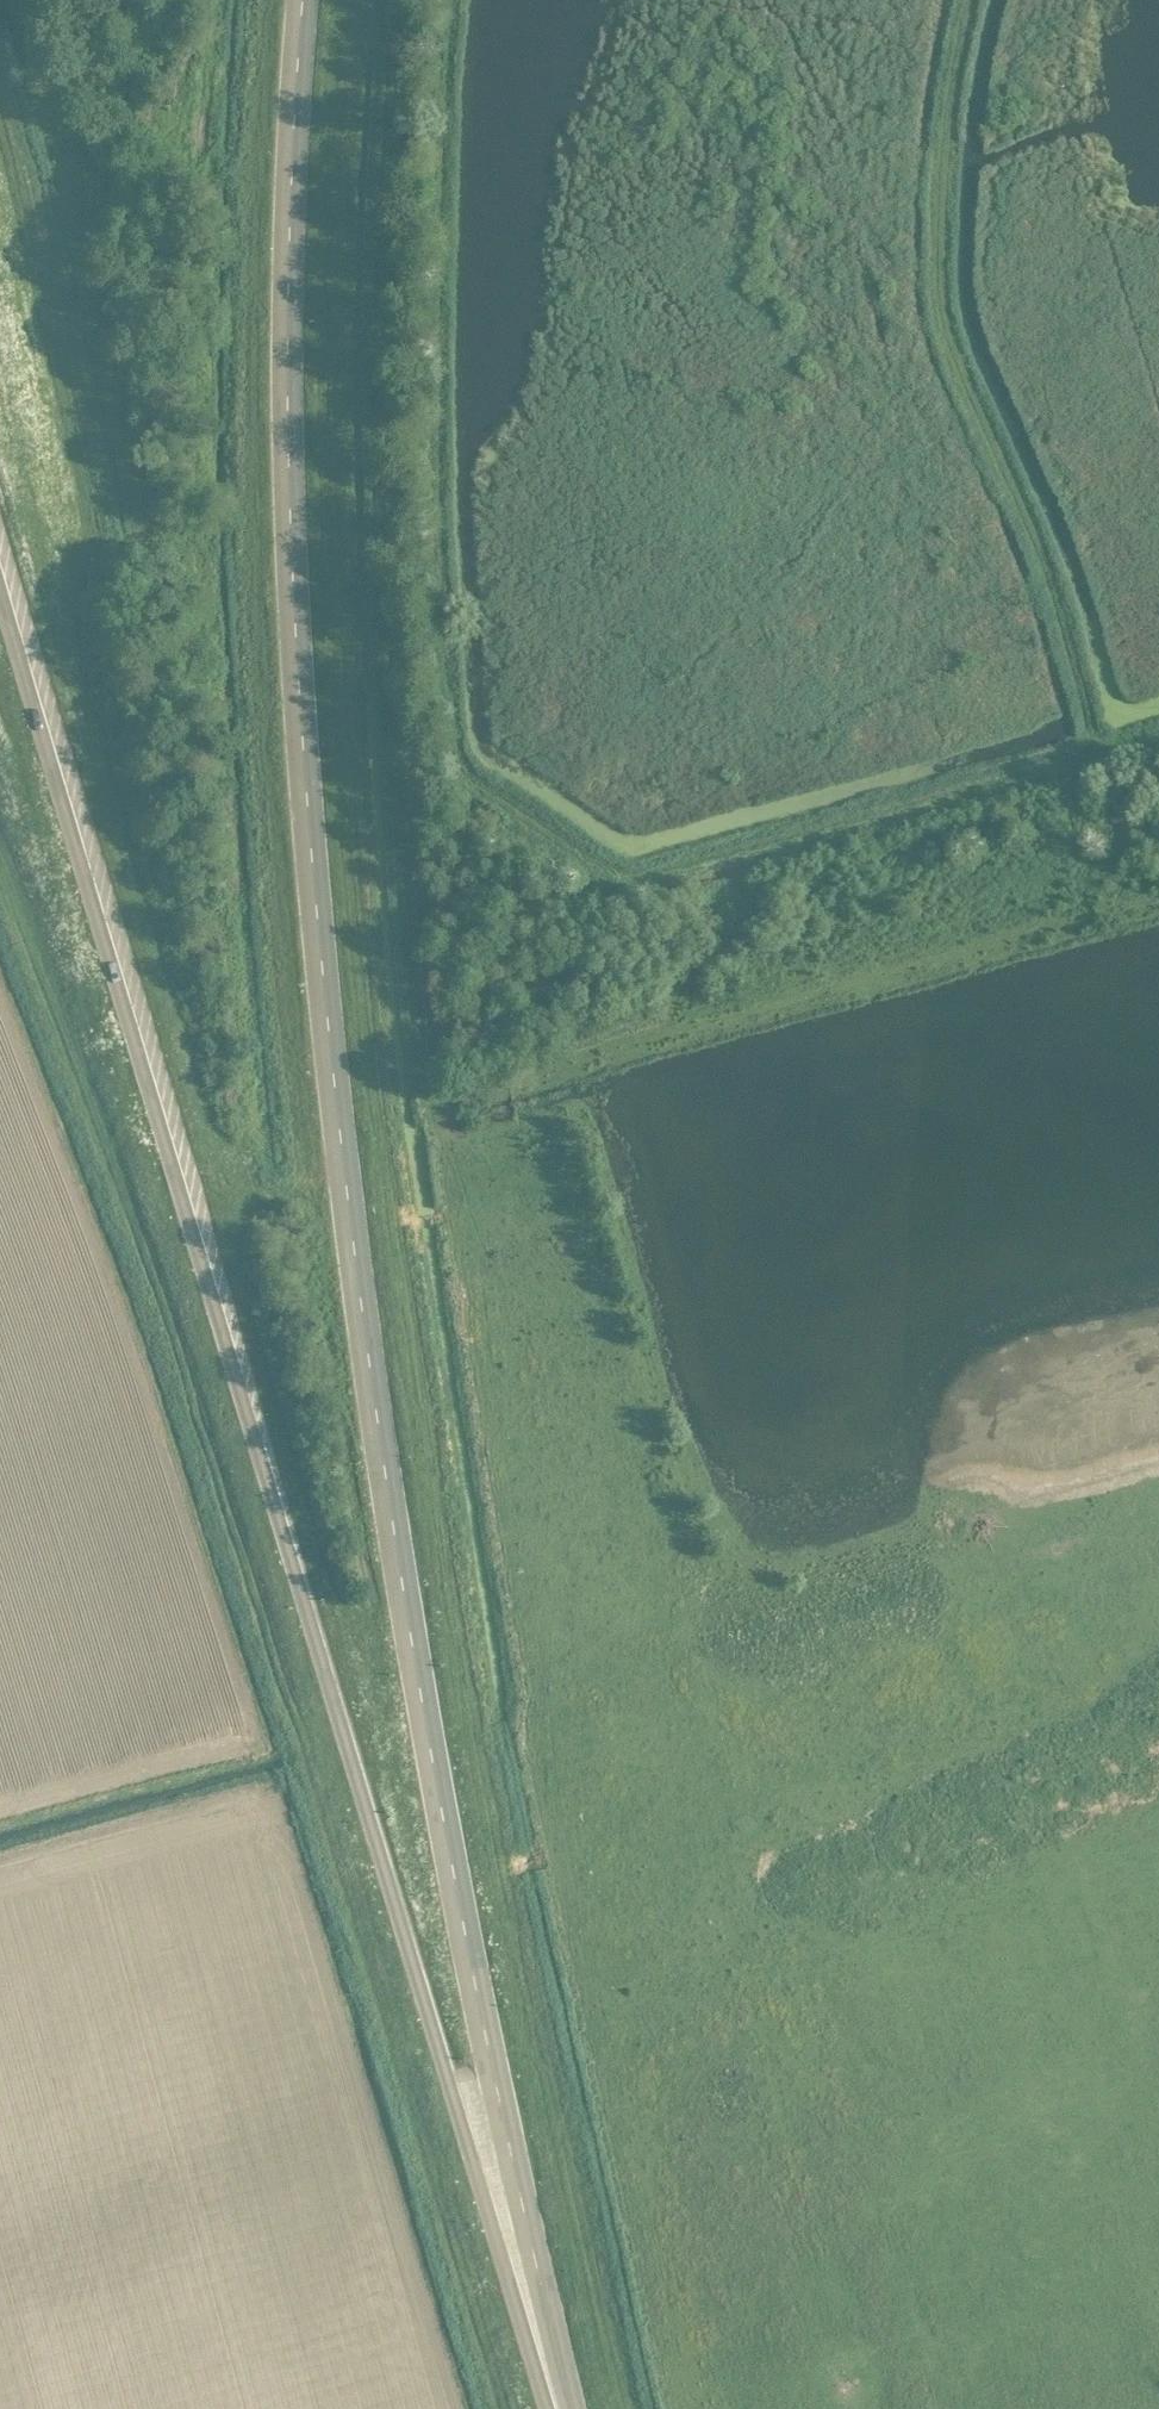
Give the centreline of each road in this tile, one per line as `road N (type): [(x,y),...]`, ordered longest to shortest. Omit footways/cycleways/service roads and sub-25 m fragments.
road 1 (motorway): [(533,2333),(384,1487),(320,974),(284,454),(298,0)]
road 2 (motorway): [(0,596),(365,1815),(533,2333)]
road 3 (track): [(453,0),(438,321),(446,637),(459,772),(620,872),(1158,730)]
road 4 (track): [(1099,746),(1019,489),(949,326),(941,277),(944,164),(967,0)]

